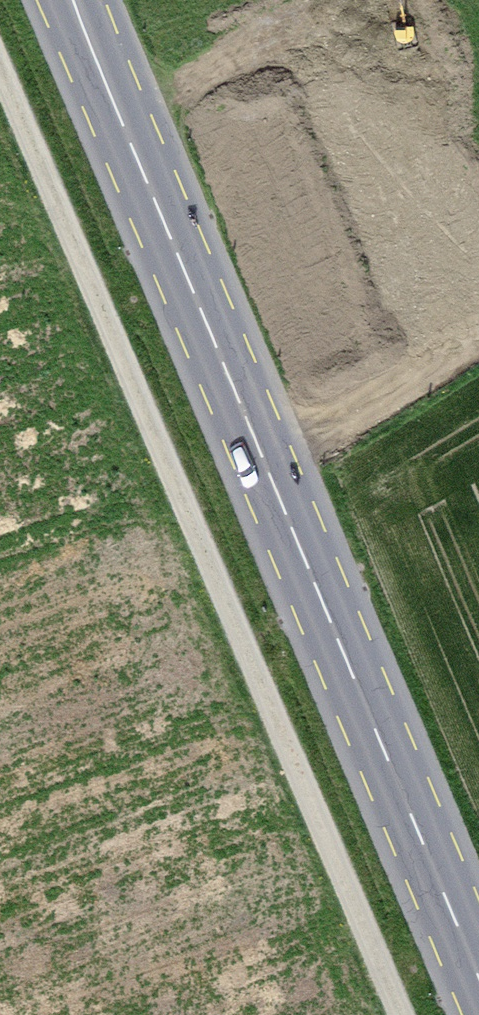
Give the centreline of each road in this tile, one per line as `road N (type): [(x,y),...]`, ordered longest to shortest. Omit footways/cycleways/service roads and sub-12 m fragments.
road 1 (primary): [(67,0),(478,979)]
road 2 (track): [(397,1014),(0,63)]

